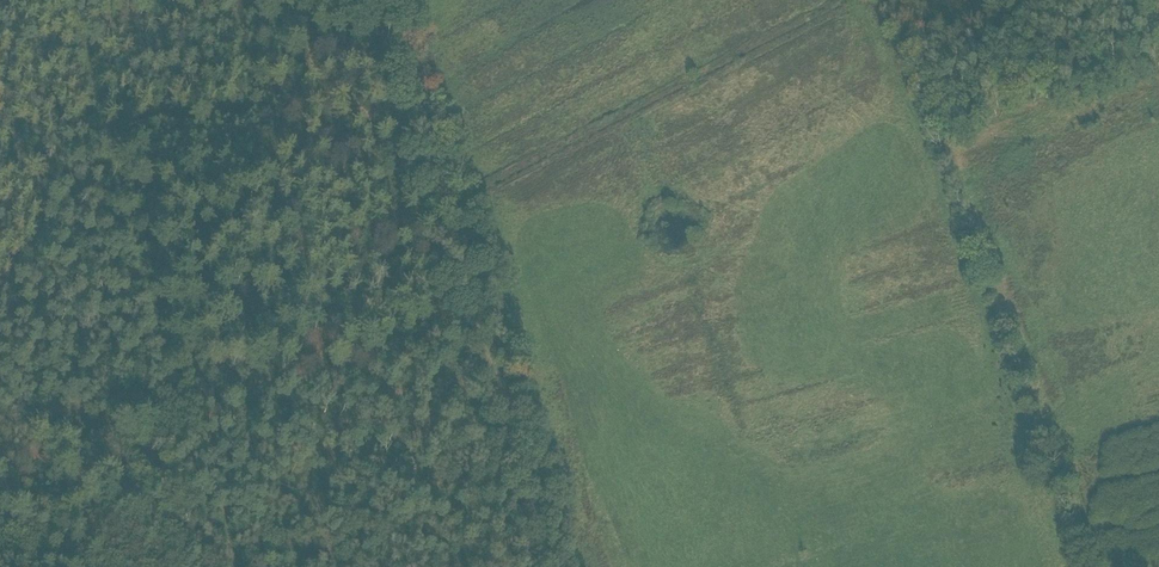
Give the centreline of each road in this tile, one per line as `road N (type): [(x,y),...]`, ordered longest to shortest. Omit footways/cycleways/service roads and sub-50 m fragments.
road 1 (track): [(552,566),(388,0)]
road 2 (track): [(0,410),(352,370),(476,304)]

